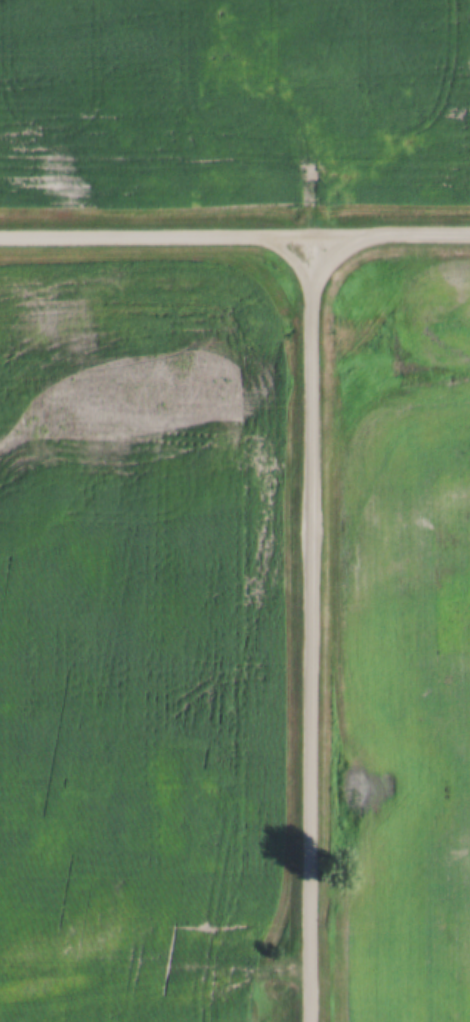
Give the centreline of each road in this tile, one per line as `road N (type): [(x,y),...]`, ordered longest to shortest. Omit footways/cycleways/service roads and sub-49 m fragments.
road 1 (tertiary): [(313,1021),(315,236)]
road 2 (residential): [(315,236),(0,238)]
road 3 (track): [(313,968),(0,1002)]
road 4 (tertiary): [(469,235),(315,236)]

